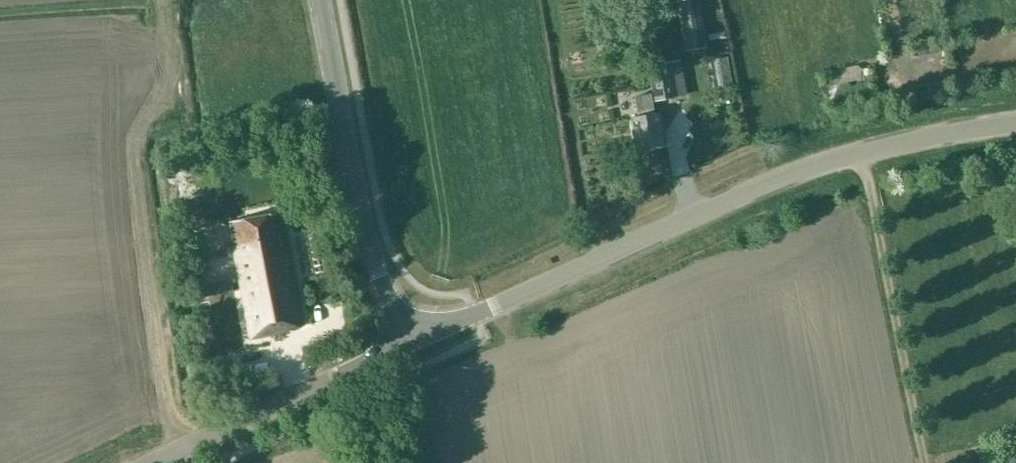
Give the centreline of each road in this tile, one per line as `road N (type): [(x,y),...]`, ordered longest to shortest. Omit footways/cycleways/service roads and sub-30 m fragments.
road 1 (tertiary): [(409,343),(800,170),(1015,122)]
road 2 (tertiary): [(409,343),(361,220),(319,0)]
road 3 (tertiary): [(148,462),(409,343)]
road 4 (track): [(1015,37),(880,72)]

